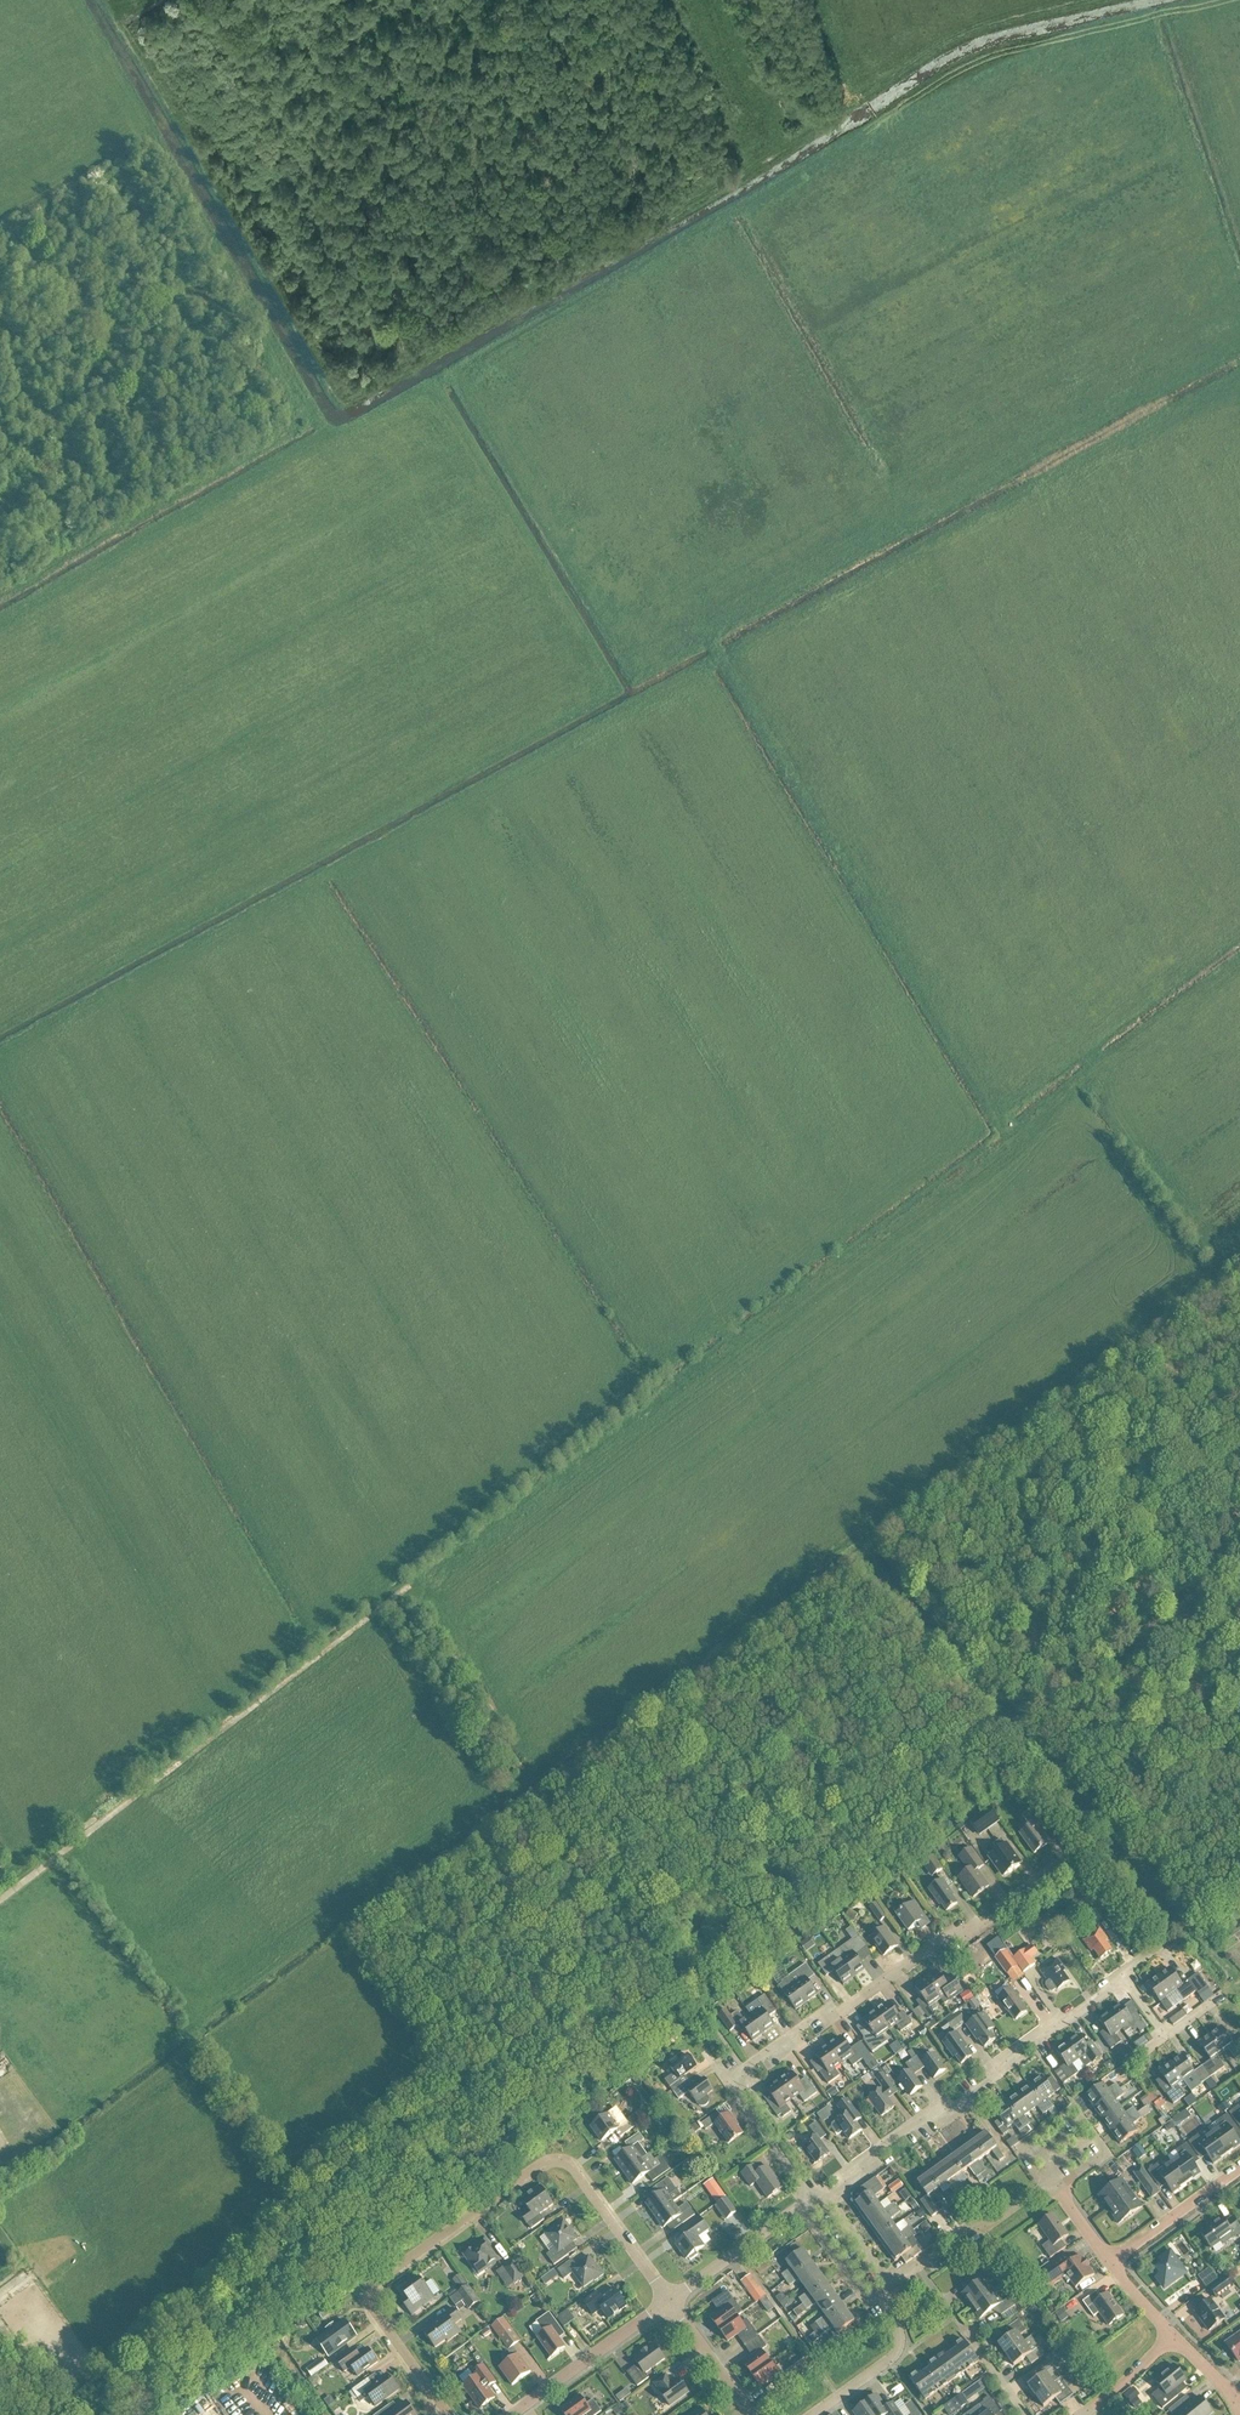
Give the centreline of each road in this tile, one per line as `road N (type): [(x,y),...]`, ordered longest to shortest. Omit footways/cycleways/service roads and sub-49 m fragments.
road 1 (residential): [(448,2414),(374,2302),(549,2163),(577,2169),(671,2304)]
road 2 (unclassified): [(822,2196),(733,2079),(833,2011),(841,2018),(965,1927),(975,1932),(1058,1868)]
road 3 (residential): [(822,2196),(947,2103),(959,2106),(1014,2063),(1014,2053),(1057,2021),(1071,2023),(1125,1977),(1162,2040)]
road 4 (unclassified): [(1046,2182),(1025,2150),(1075,2109),(1105,2152),(1057,2191)]
road 5 (unclassified): [(890,2286),(1046,2182)]
road 6 (residential): [(529,2406),(671,2304)]
road 7 (unclassified): [(818,2414),(902,2352),(883,2295)]
road 8 (residential): [(671,2304),(801,2211)]
road 9 (residential): [(1239,2175),(1110,2261)]
road 10 (residential): [(671,2304),(752,2414)]
road 11 (residential): [(801,2211),(870,2304),(883,2295)]

